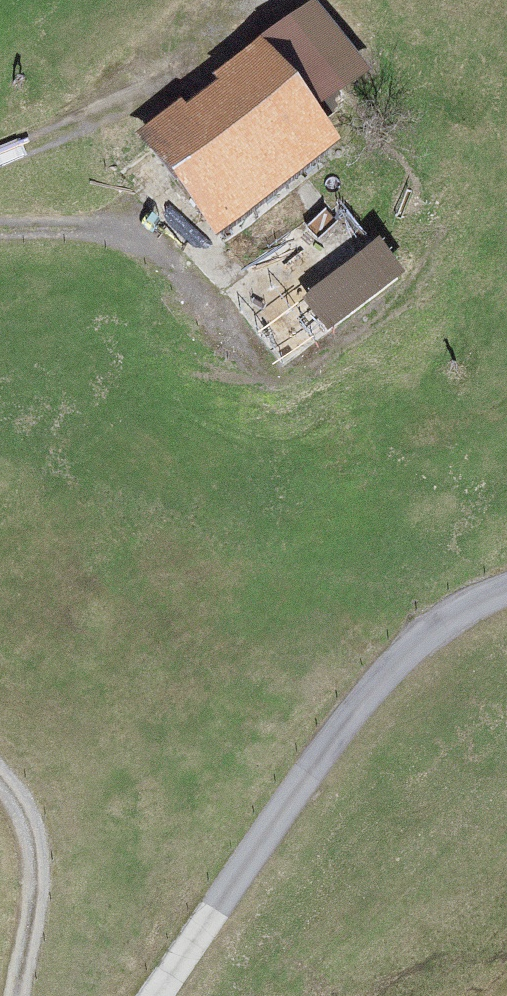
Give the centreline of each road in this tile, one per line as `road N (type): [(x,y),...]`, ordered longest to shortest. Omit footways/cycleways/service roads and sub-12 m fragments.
road 1 (unclassified): [(506,591),(367,698),(158,995)]
road 2 (track): [(17,995),(36,900),(25,811),(0,789)]
road 3 (track): [(0,161),(183,77)]
road 4 (track): [(0,229),(129,225)]

